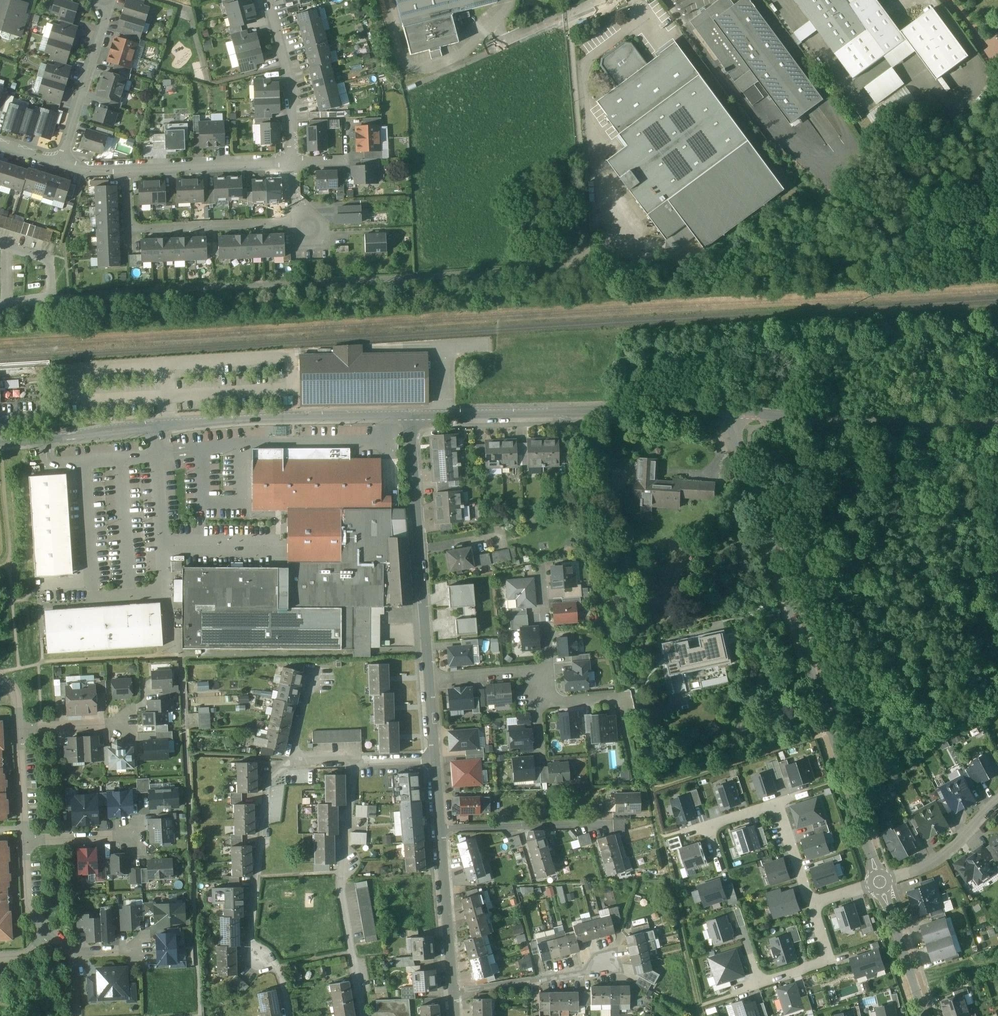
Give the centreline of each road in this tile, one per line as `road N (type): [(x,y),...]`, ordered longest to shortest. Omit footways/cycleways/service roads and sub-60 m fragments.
road 1 (tertiary): [(728,411),(877,873)]
road 2 (track): [(820,735),(649,786),(700,1015)]
road 3 (tertiary): [(0,443),(230,421),(409,416)]
road 4 (tertiary): [(409,416),(728,411)]
road 5 (residential): [(288,1015),(279,974),(251,943),(267,790),(292,761)]
road 6 (tertiary): [(728,411),(950,428),(997,424)]
road 7 (residential): [(428,680),(409,416)]
road 8 (residential): [(363,1015),(341,890),(356,761)]
road 9 (residential): [(126,168),(131,230),(297,222)]
road 10 (residential): [(454,1015),(441,830)]
road 11 (track): [(568,19),(404,90)]
road 12 (residential): [(62,161),(107,0)]
road 13 (residential): [(126,168),(293,161)]
road 14 (residential): [(441,830),(608,823)]
road 15 (residential): [(293,161),(290,81),(268,0)]
road 16 (residential): [(759,983),(829,960),(811,902)]
road 17 (residential): [(997,802),(946,851),(889,879)]
road 18 (tertiary): [(883,892),(924,1015)]
road 19 (residential): [(541,563),(548,661),(540,685)]

